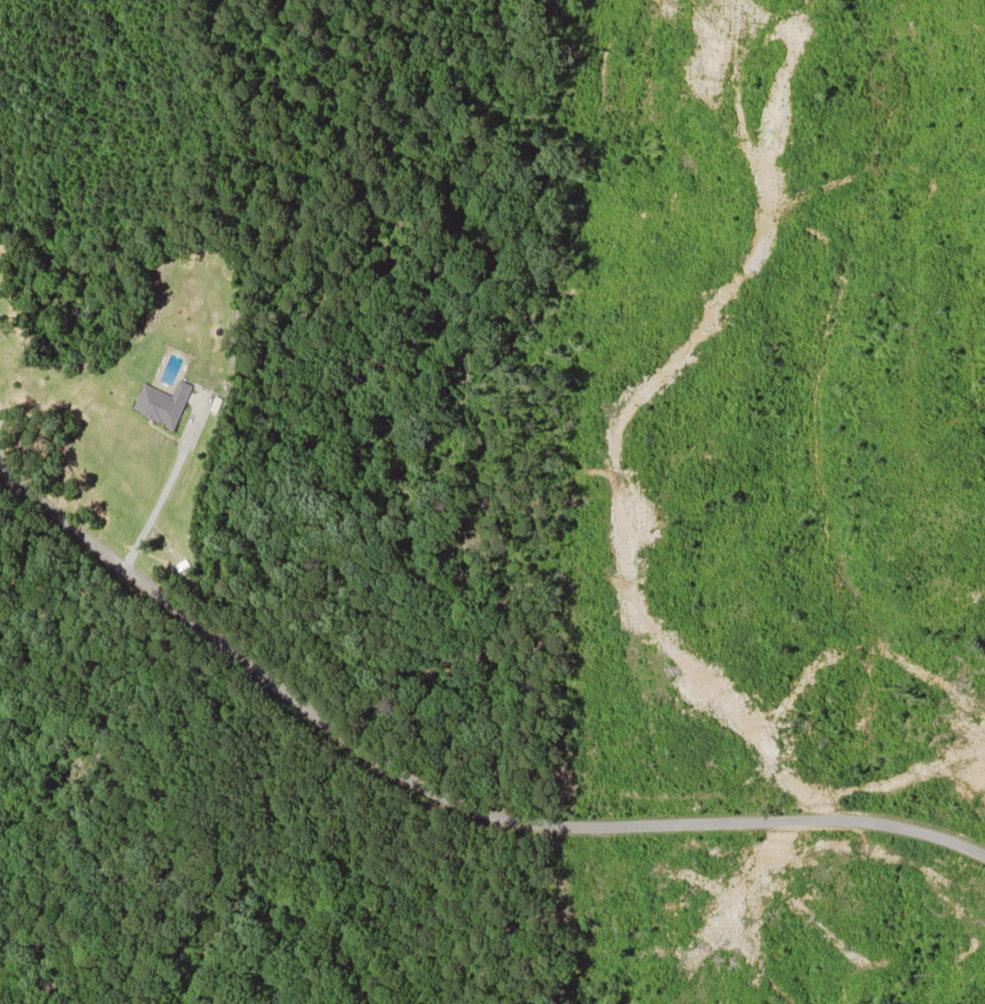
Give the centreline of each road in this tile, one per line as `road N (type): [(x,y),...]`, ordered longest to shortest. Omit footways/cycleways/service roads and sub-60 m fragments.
road 1 (residential): [(0,480),(353,750),(506,823),(647,831),(850,819),(984,857)]

